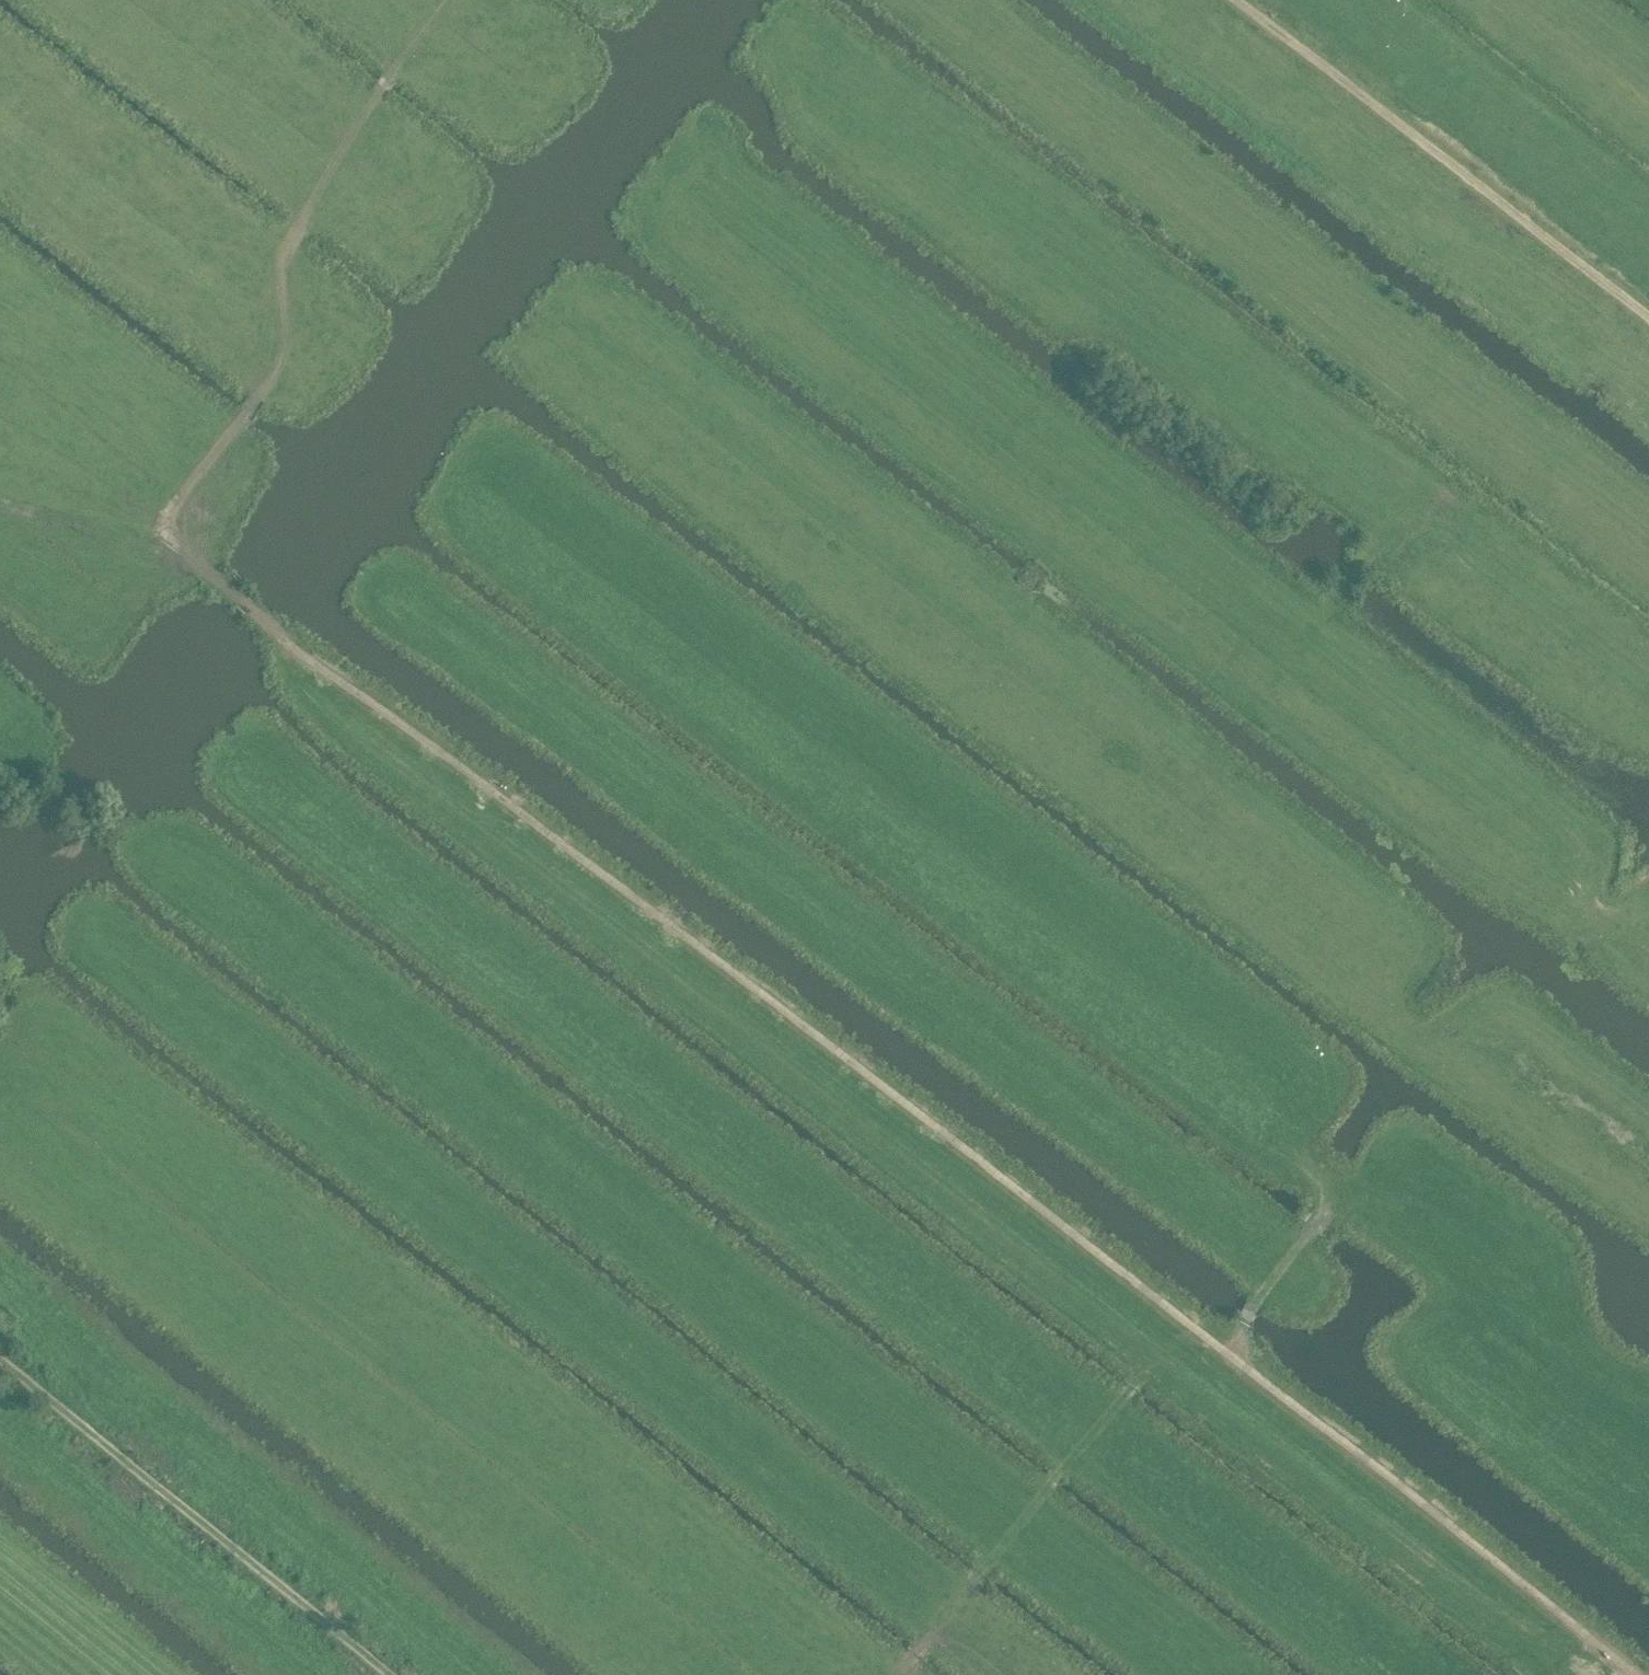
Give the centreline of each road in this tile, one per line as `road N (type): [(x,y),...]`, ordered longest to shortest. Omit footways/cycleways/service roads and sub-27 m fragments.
road 1 (track): [(446,0),(380,88),(275,263),(291,348),(271,388),(163,527),(169,543),(852,1063),(1629,1674)]
road 2 (track): [(1648,311),(1241,0)]
road 3 (track): [(1327,1217),(1219,1348)]

